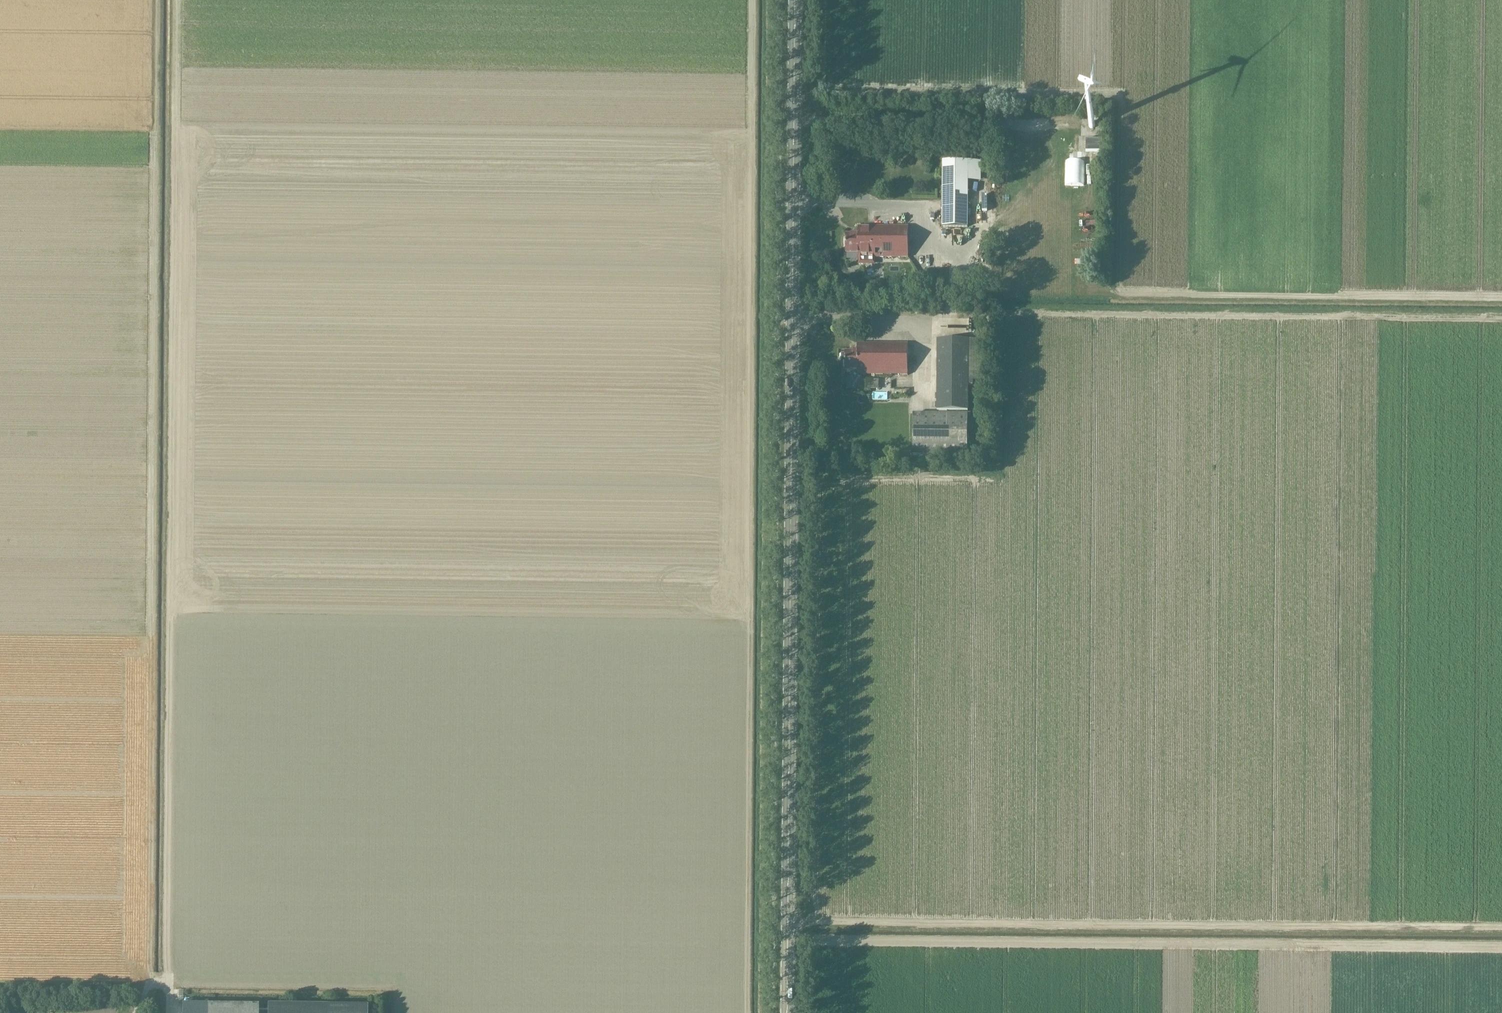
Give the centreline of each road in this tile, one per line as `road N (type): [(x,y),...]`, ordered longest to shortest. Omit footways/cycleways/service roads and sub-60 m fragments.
road 1 (secondary): [(787,1012),(795,0)]
road 2 (track): [(787,922),(1501,927)]

